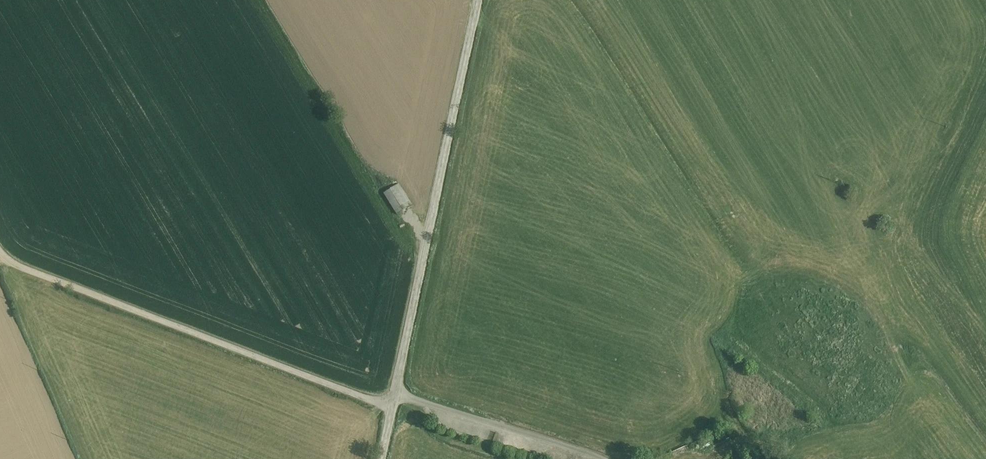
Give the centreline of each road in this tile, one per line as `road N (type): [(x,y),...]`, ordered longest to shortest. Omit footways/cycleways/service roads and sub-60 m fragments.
road 1 (unclassified): [(393,408),(4,262),(0,252)]
road 2 (unclassified): [(393,408),(478,0)]

